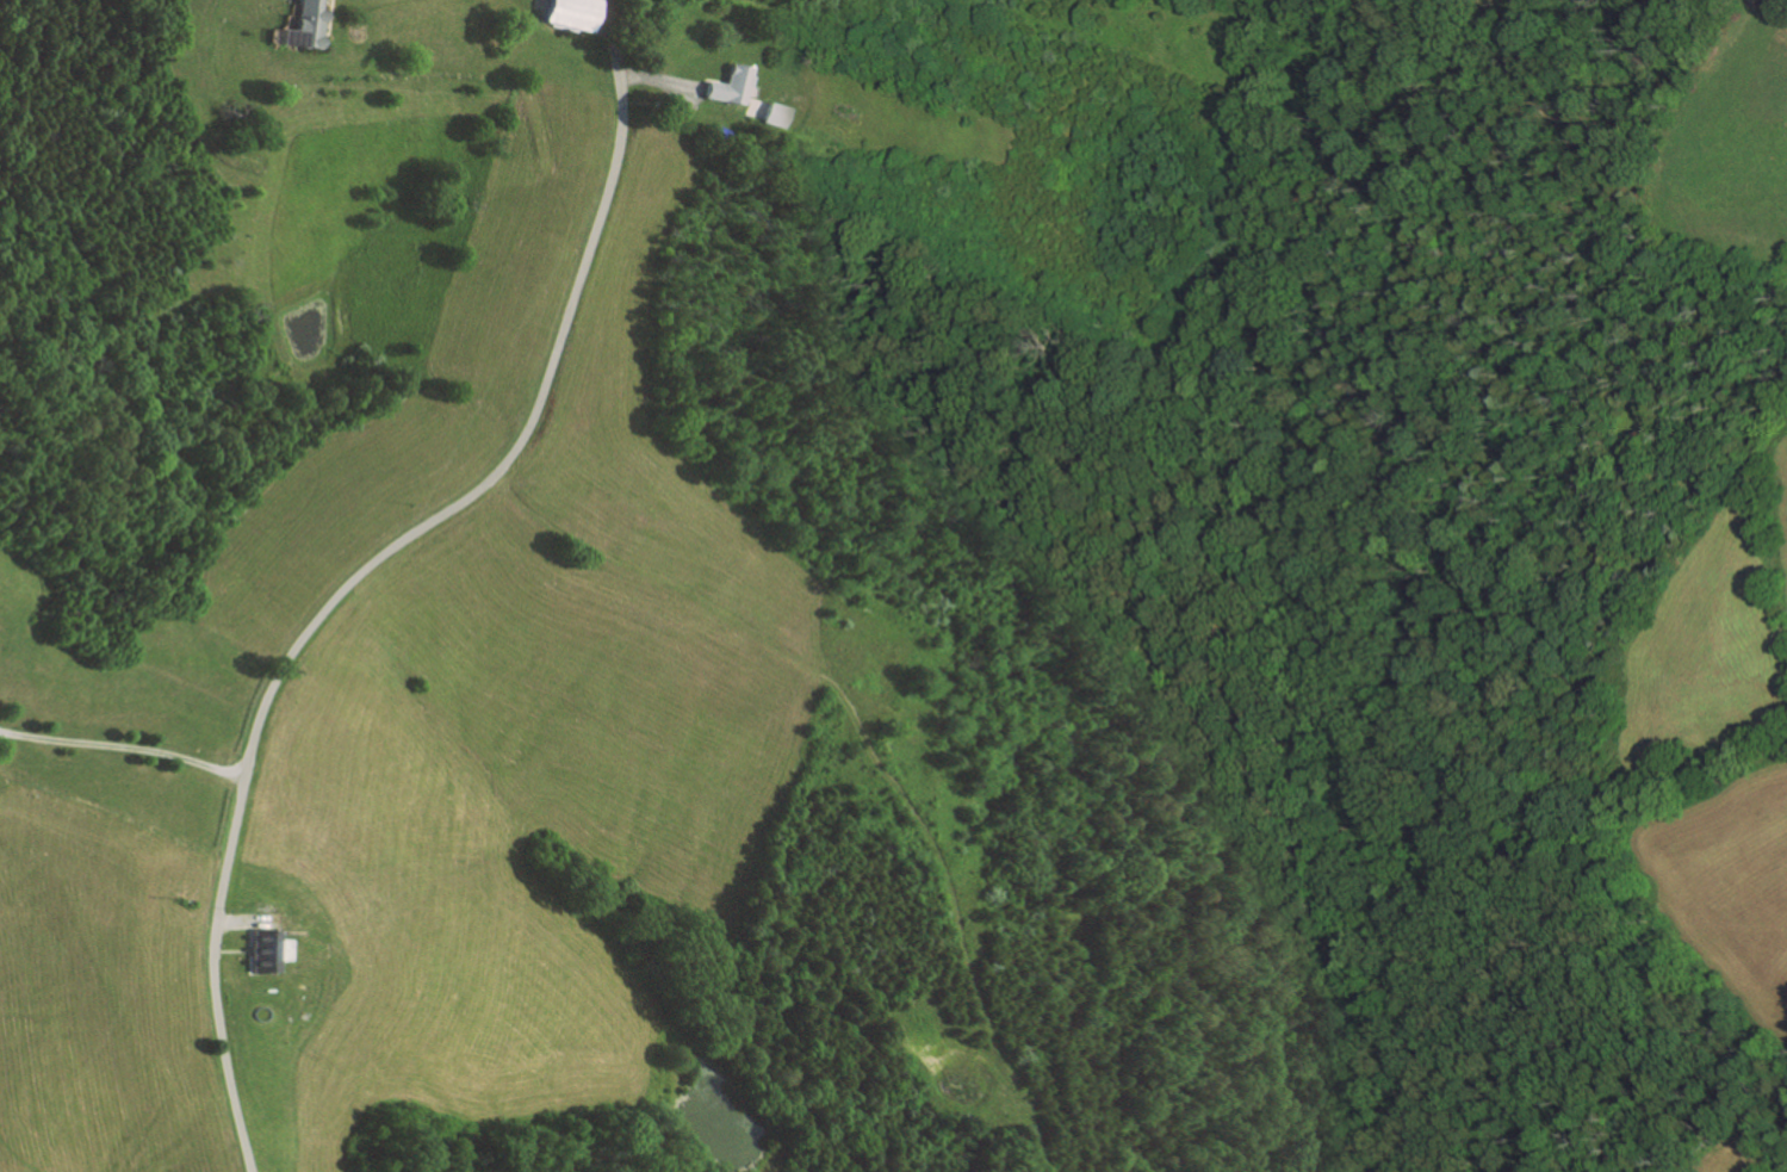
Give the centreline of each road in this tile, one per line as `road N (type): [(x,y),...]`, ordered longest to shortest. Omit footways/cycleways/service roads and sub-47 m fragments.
road 1 (residential): [(253,1171),(219,948),(256,718),(281,652),(329,590),(486,479),(534,413),(619,139),(621,97),(605,0)]

